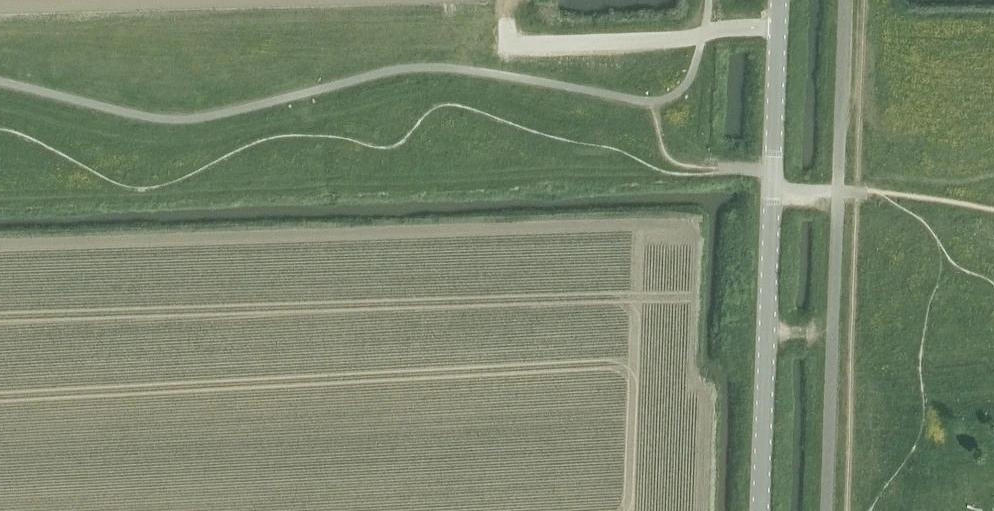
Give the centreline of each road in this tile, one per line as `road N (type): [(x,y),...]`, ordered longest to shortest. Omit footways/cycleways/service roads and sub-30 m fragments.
road 1 (tertiary): [(761,510),(779,0)]

